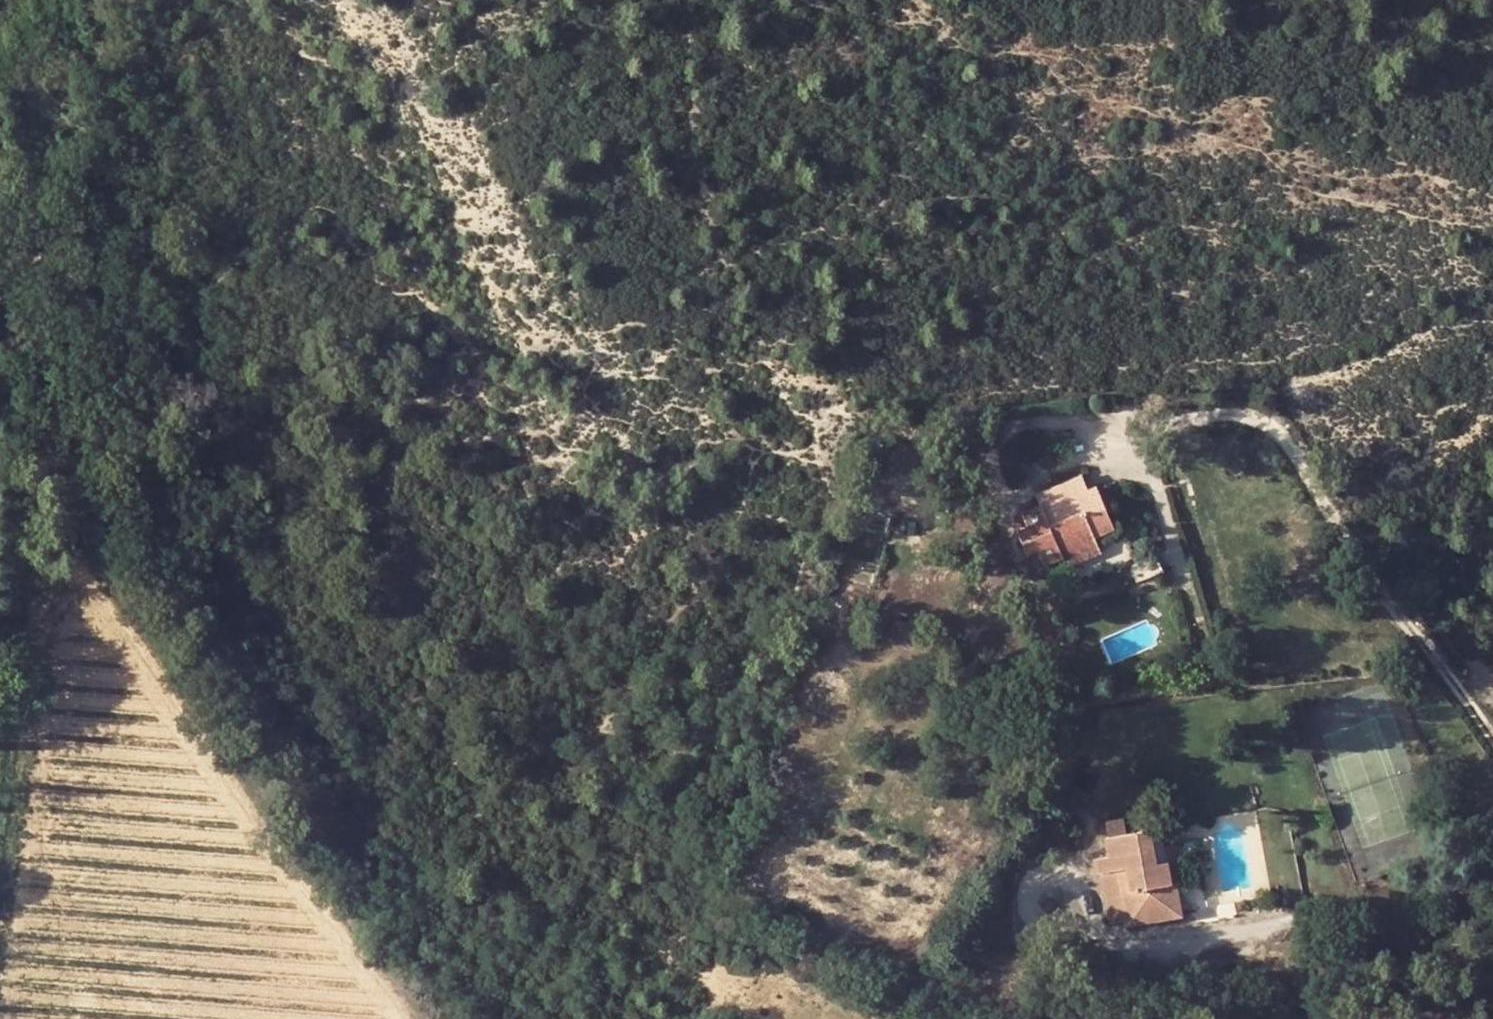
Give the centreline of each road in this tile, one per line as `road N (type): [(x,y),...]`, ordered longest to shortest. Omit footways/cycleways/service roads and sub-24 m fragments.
road 1 (track): [(101,592),(395,1018)]

